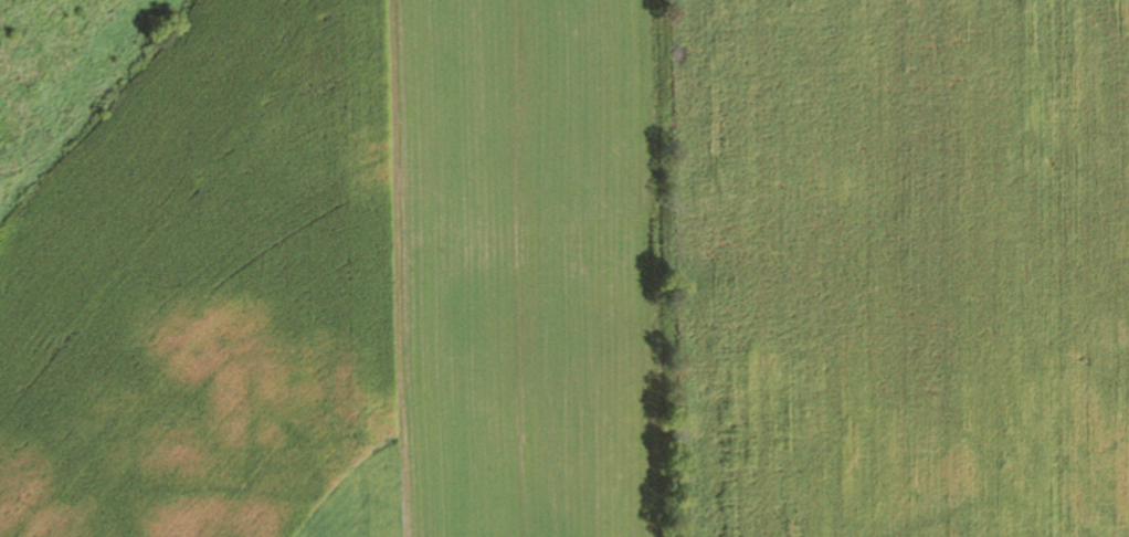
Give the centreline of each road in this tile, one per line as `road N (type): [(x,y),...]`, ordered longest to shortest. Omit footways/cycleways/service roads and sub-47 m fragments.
road 1 (track): [(397,0),(405,536)]

